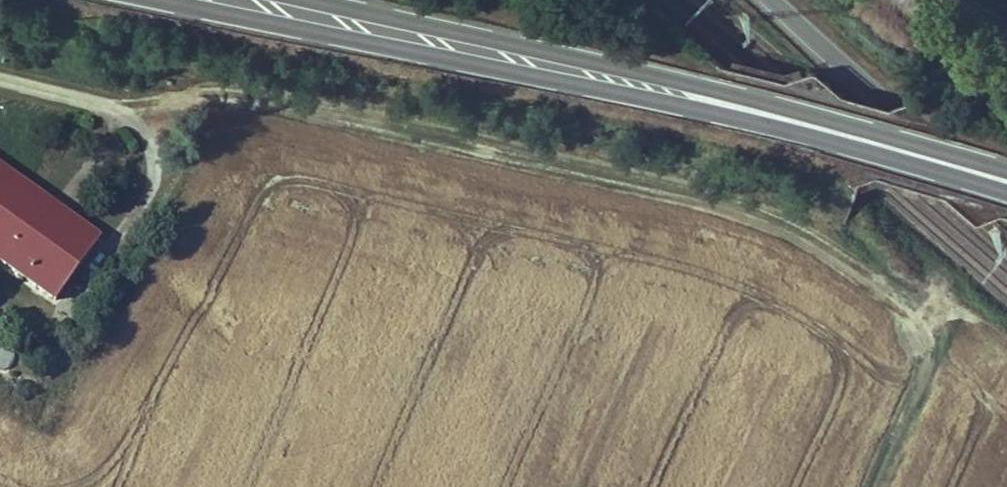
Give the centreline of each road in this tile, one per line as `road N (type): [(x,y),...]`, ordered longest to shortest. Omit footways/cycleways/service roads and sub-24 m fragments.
road 1 (track): [(0,78),(120,104),(254,94),(723,200),(791,225),(856,264),(913,323),(924,359),(921,396),(881,486)]
road 2 (primary): [(273,0),(638,81),(1006,179)]
road 3 (primary): [(784,0),(857,78),(1006,203)]

